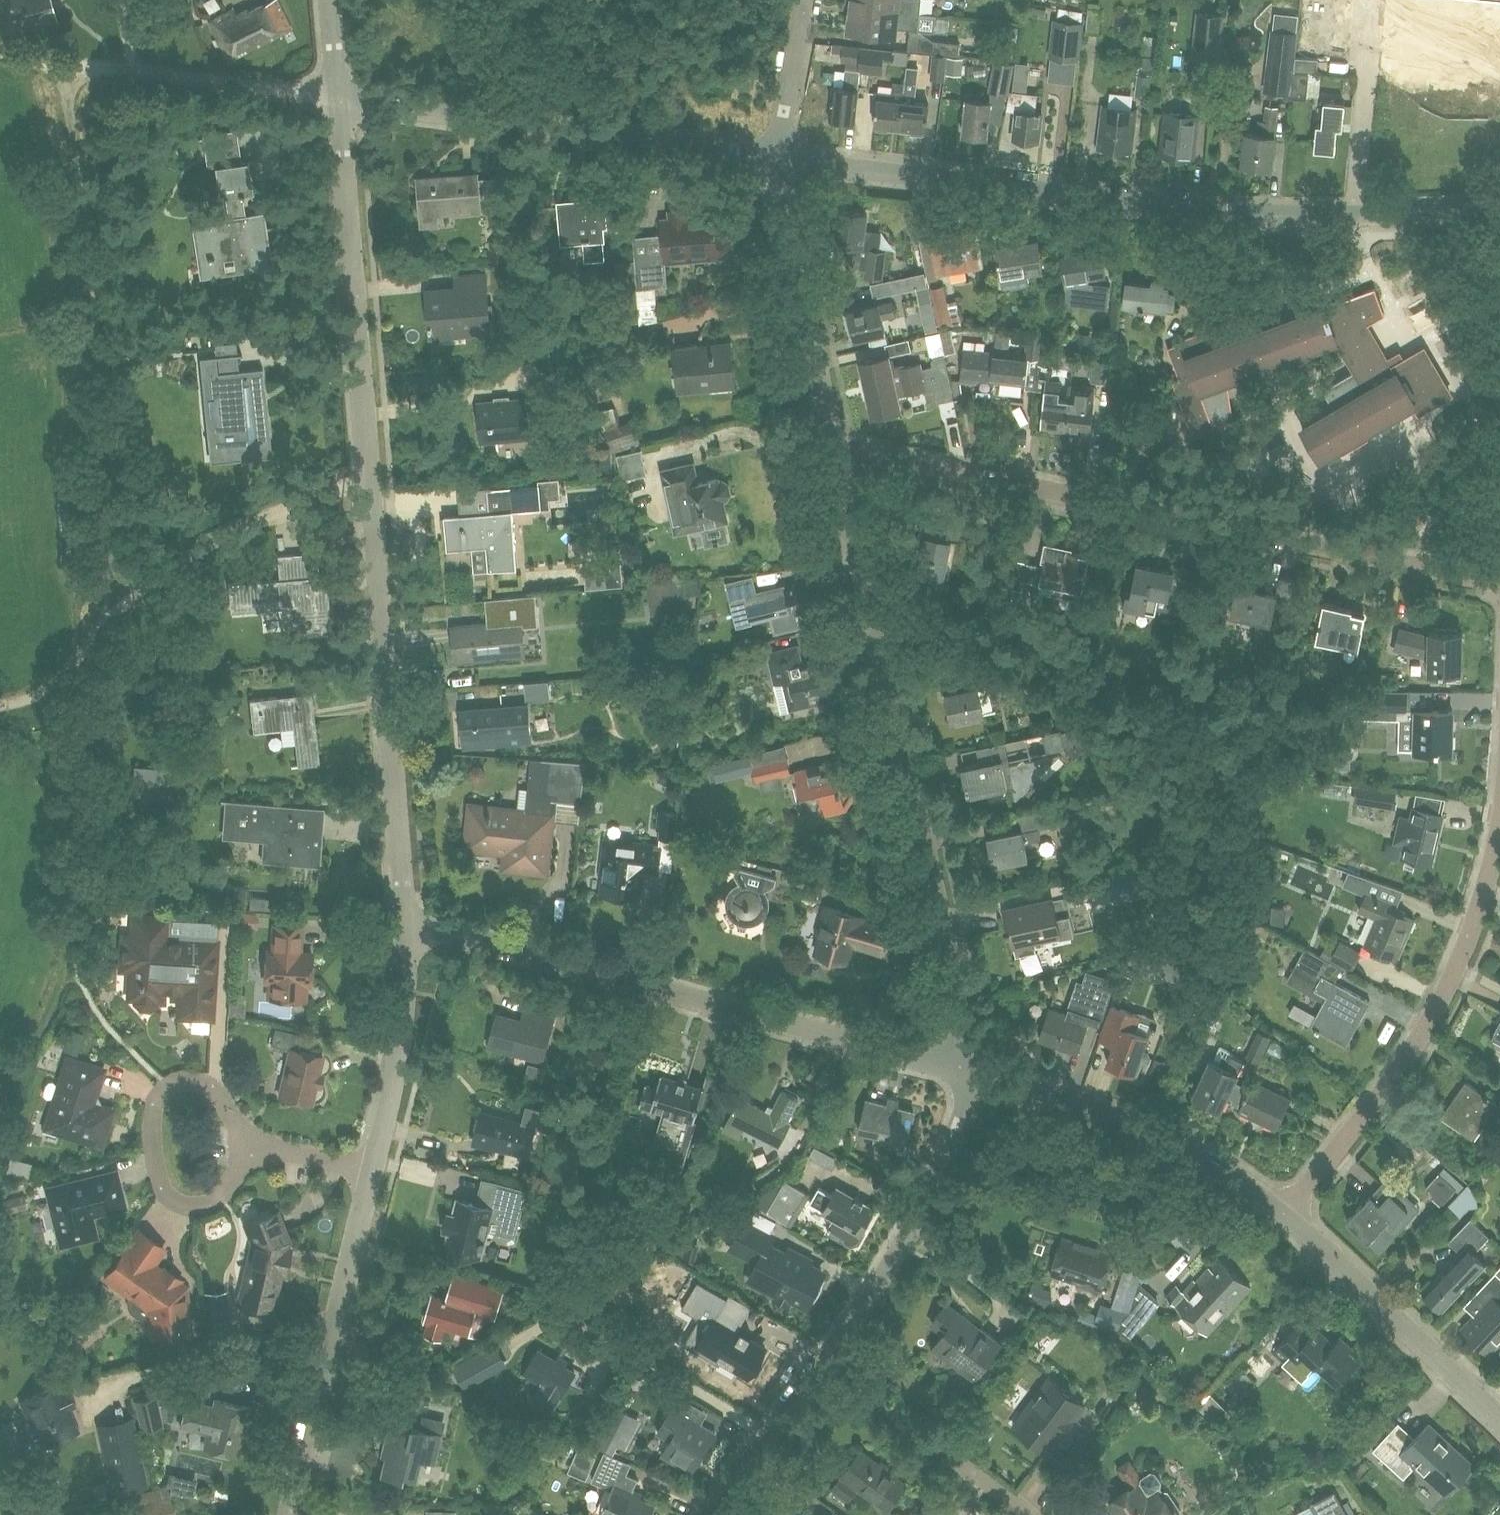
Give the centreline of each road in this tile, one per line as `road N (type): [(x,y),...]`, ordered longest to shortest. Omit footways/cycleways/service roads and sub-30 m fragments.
road 1 (residential): [(402,922),(337,101)]
road 2 (residential): [(1499,208),(1335,217),(1167,209),(775,157)]
road 3 (residential): [(1499,583),(834,449)]
road 4 (residential): [(967,1075),(834,449)]
road 5 (residential): [(967,1075),(402,922)]
road 6 (track): [(68,67),(111,551),(102,624)]
road 7 (residential): [(1285,1216),(1431,1025),(1488,879),(1499,820)]
road 8 (residential): [(775,157),(337,101)]
road 9 (track): [(78,660),(68,959),(32,1041),(3,1069)]
road 10 (residential): [(291,1514),(371,1171)]
road 11 (residential): [(1285,1216),(1179,1145),(967,1075)]
road 12 (track): [(337,101),(0,52)]
road 13 (residential): [(822,1362),(916,1218),(957,1124),(967,1075)]
road 14 (track): [(102,624),(213,544),(369,480)]
road 15 (residential): [(1499,1427),(1285,1216)]
road 16 (residential): [(834,449),(775,157)]
road 17 (residential): [(253,1146),(216,1201),(193,1207),(166,1195),(152,1150),(158,1098),(194,1081),(220,1098)]
road 18 (residential): [(1026,1514),(822,1362)]
road 19 (residential): [(371,1171),(392,1074),(402,922)]
road 20 (residential): [(709,1514),(822,1362)]
road 21 (residential): [(775,157),(806,0)]
road 22 (track): [(0,705),(56,681),(102,624)]
road 23 (residential): [(371,1171),(253,1146)]

